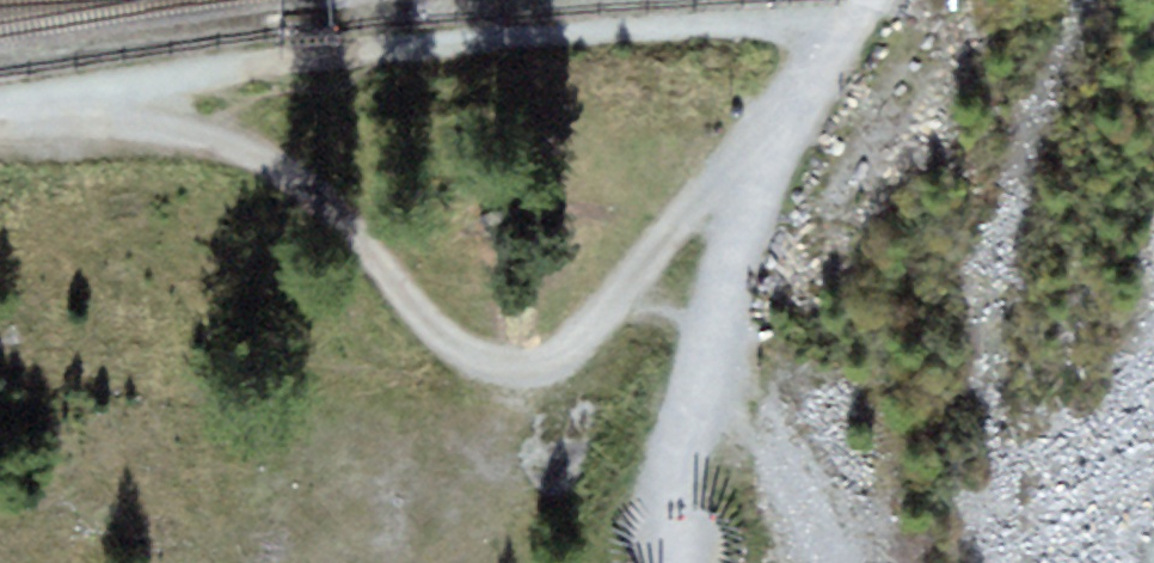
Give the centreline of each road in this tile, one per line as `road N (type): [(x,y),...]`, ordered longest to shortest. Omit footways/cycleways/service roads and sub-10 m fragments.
road 1 (track): [(101,90),(296,180),(446,339),(498,366),(549,364),(566,352),(692,206),(753,165)]
road 2 (track): [(853,20),(456,40),(101,90)]
road 3 (track): [(685,562),(670,479),(753,165),(853,20)]

